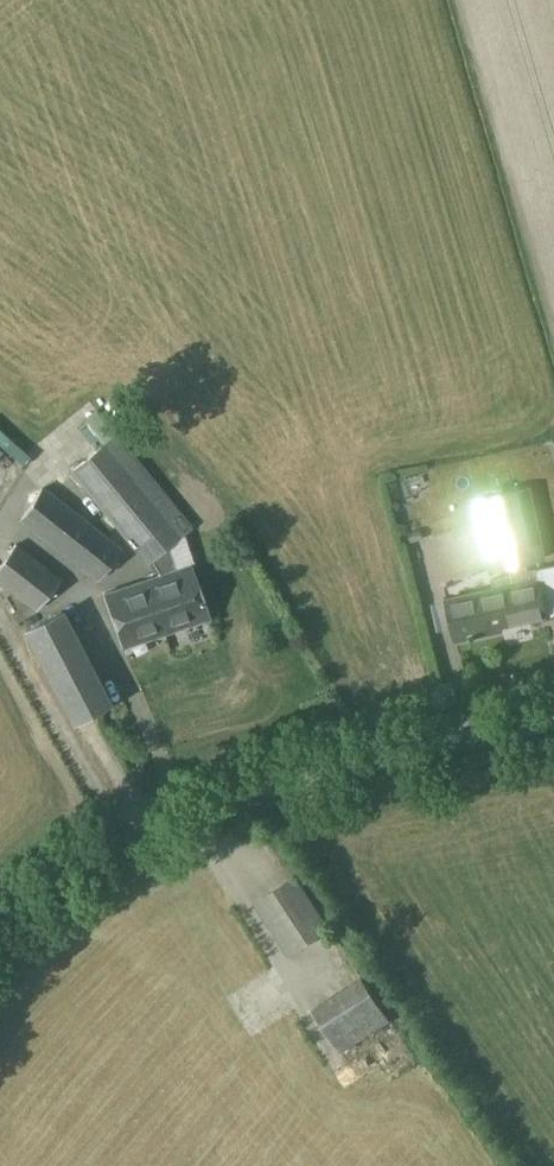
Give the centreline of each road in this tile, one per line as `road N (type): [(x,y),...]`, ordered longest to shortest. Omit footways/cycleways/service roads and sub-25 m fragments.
road 1 (unclassified): [(0,919),(87,852),(157,817),(247,788),(553,719)]

